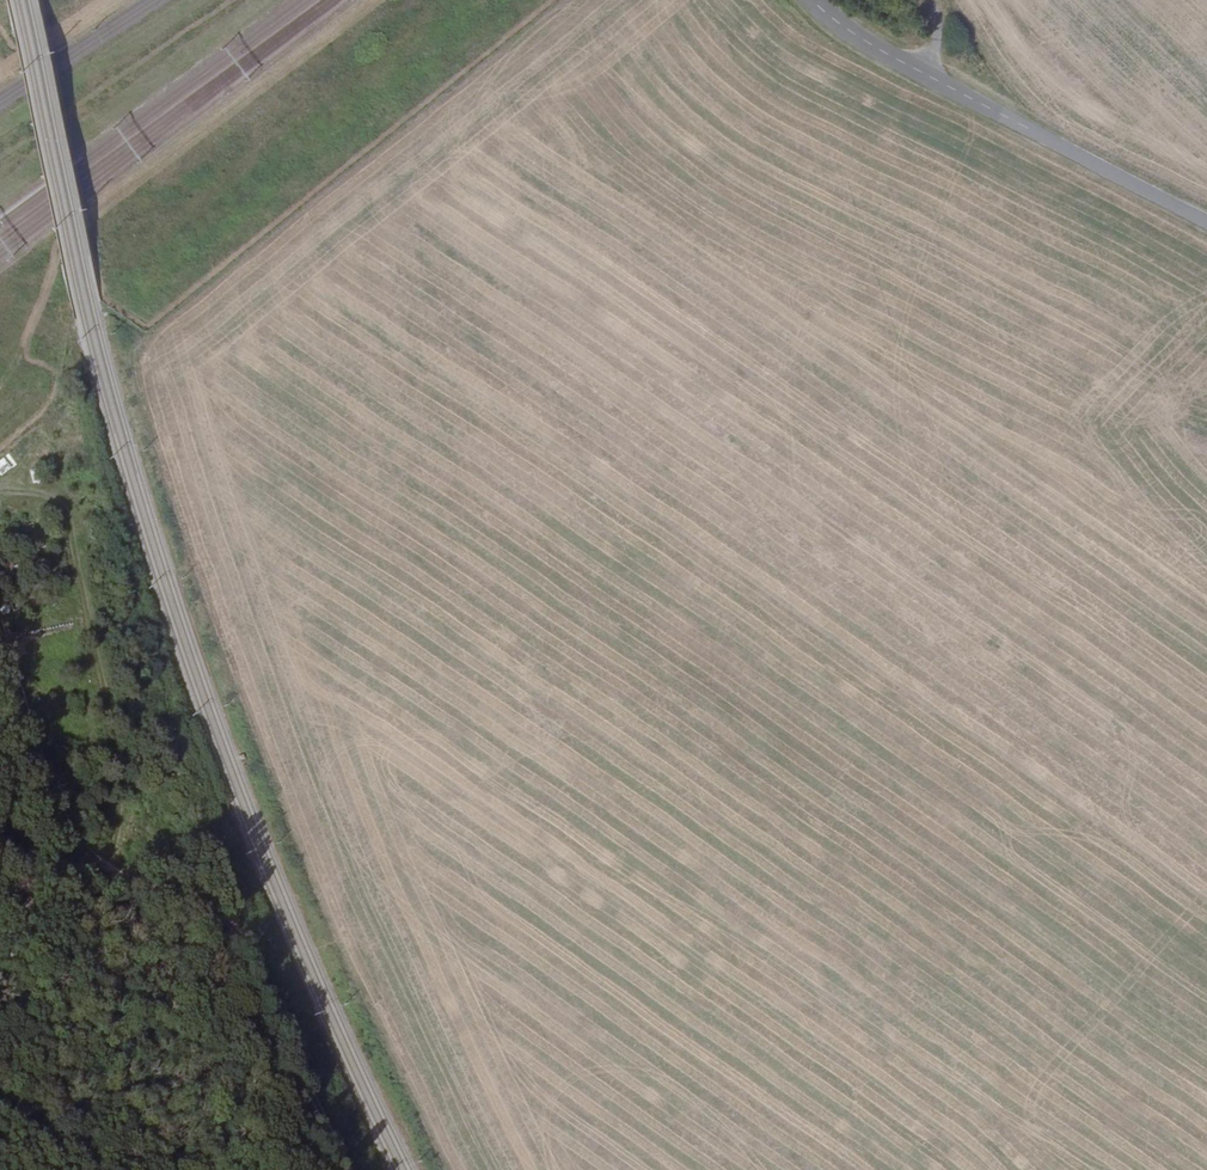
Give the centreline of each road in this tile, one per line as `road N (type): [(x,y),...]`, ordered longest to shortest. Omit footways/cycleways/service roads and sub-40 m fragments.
road 1 (unclassified): [(813,0),(885,53),(1206,222)]

